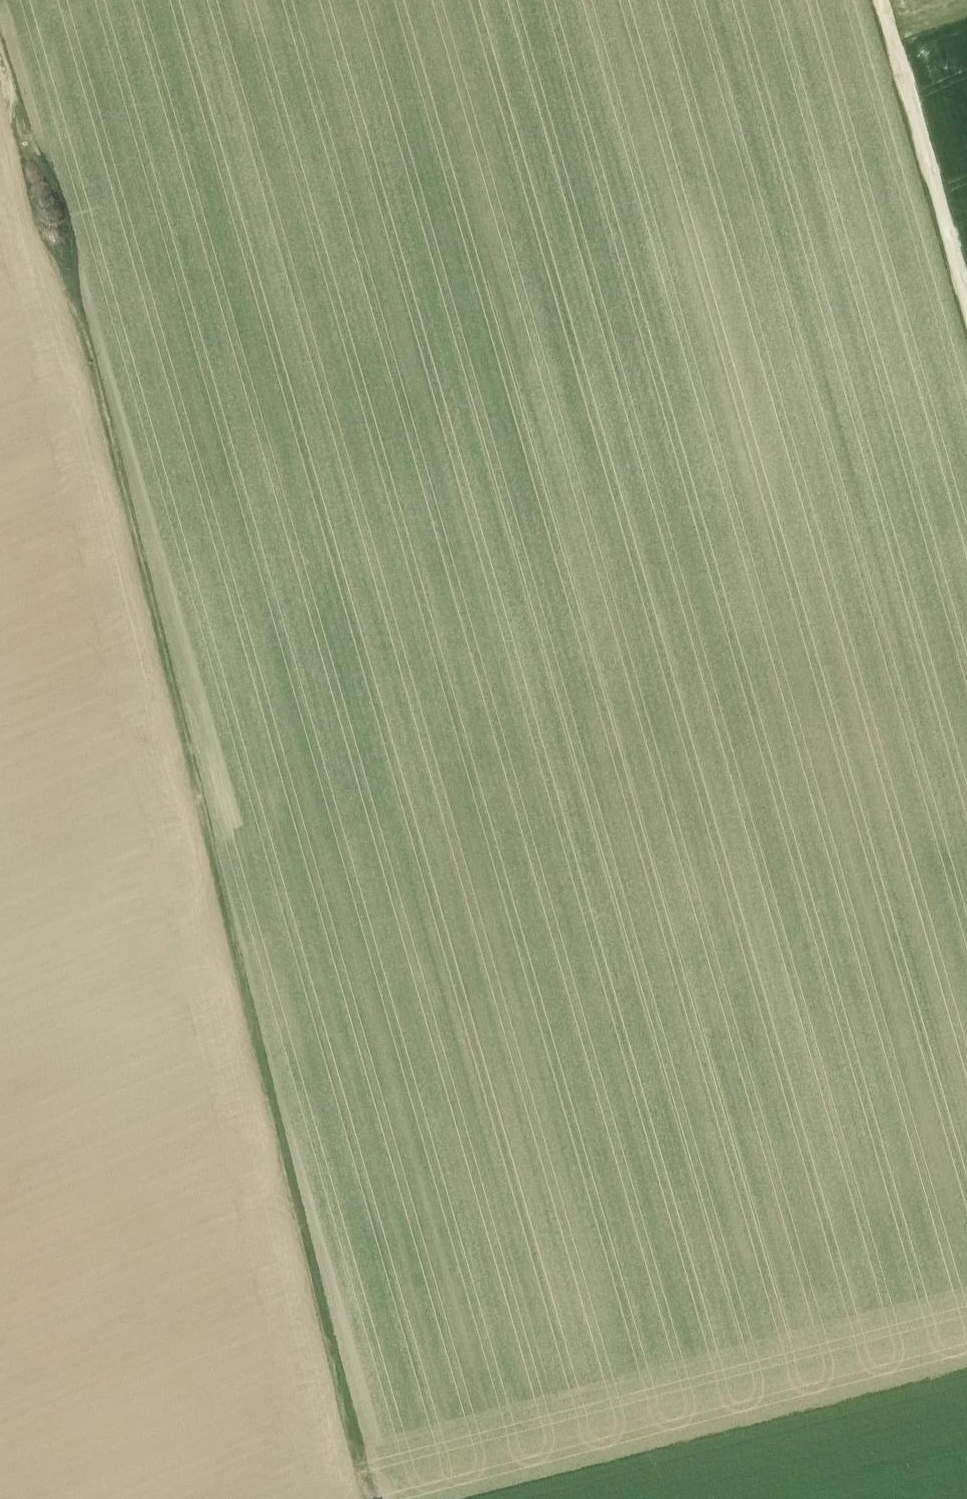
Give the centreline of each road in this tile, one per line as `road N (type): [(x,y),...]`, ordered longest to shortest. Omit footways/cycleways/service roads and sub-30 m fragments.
road 1 (track): [(379,1498),(0,76)]
road 2 (track): [(881,0),(966,283)]

